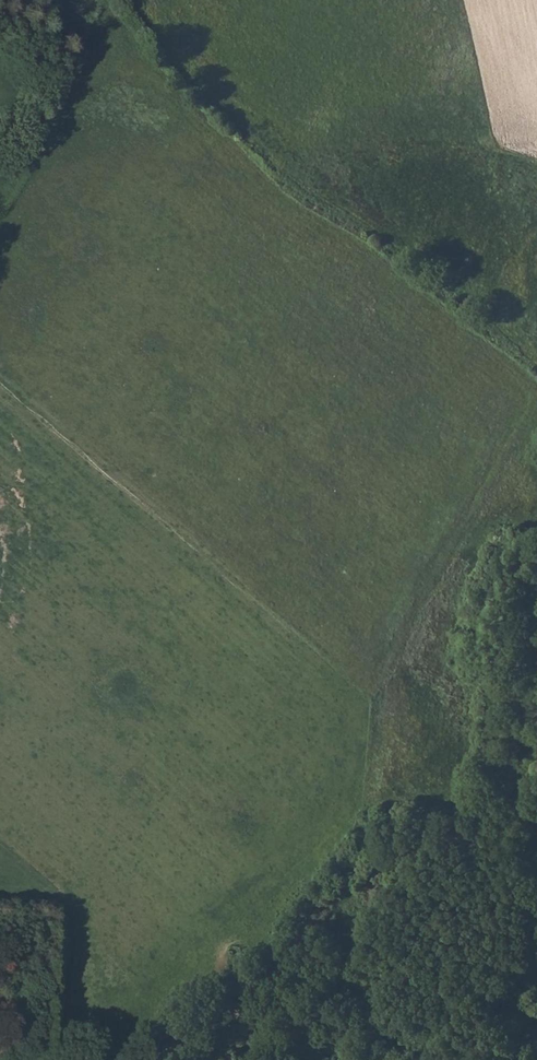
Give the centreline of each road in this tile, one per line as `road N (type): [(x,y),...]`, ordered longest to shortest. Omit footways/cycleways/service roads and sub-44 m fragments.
road 1 (track): [(160,1059),(264,1001),(296,997),(477,1059)]

